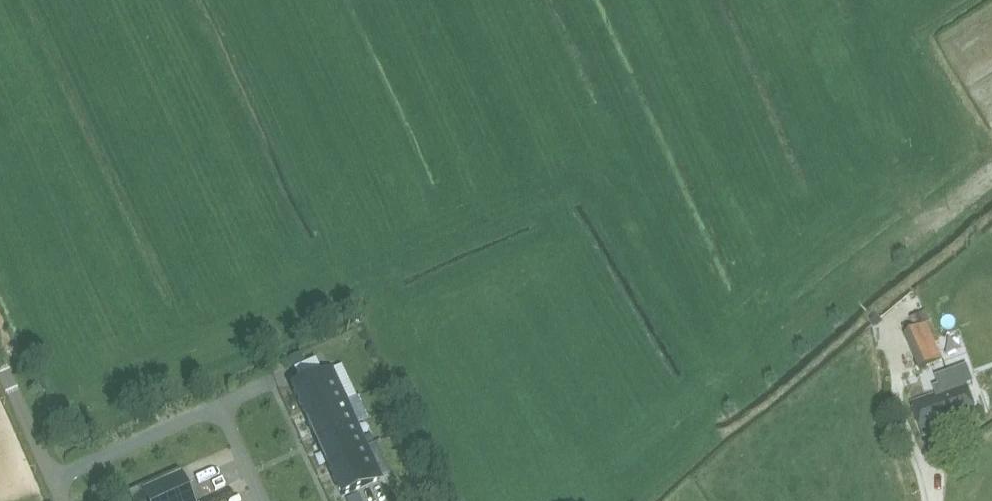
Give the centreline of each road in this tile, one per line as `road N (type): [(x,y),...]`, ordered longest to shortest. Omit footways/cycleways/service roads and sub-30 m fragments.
road 1 (residential): [(53,480),(220,404)]
road 2 (residential): [(53,480),(0,361)]

